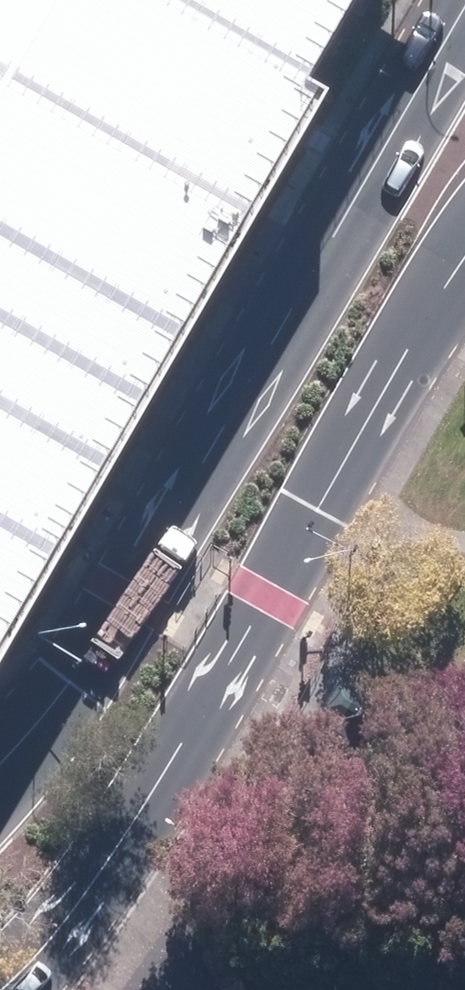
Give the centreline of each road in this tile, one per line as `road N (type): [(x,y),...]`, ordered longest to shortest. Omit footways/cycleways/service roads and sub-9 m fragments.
road 1 (secondary): [(0,763),(77,676),(464,19)]
road 2 (secondary): [(464,276),(432,318),(143,812),(7,989)]

